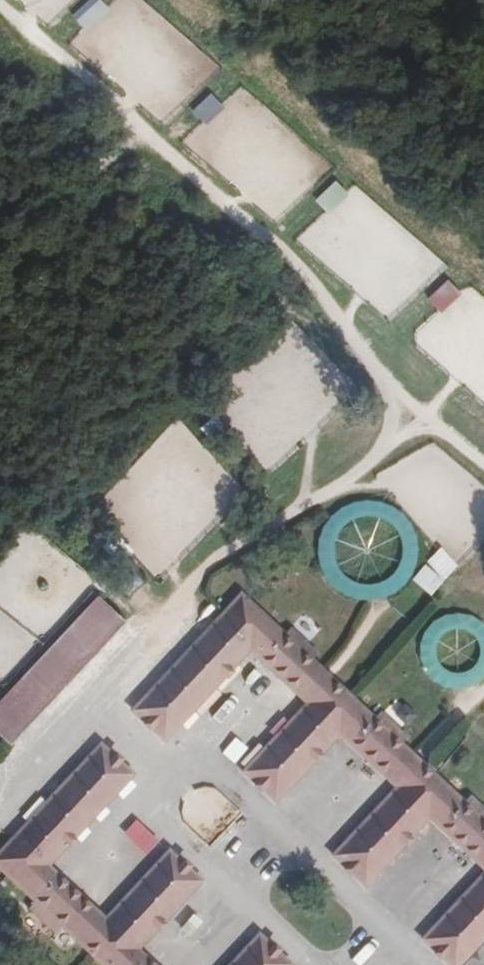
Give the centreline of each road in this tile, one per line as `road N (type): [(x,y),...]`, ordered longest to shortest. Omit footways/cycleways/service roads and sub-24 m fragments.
road 1 (track): [(0,11),(320,287),(380,382),(483,474)]
road 2 (track): [(416,413),(347,480),(198,571),(187,608)]
road 3 (track): [(141,132),(0,246)]

